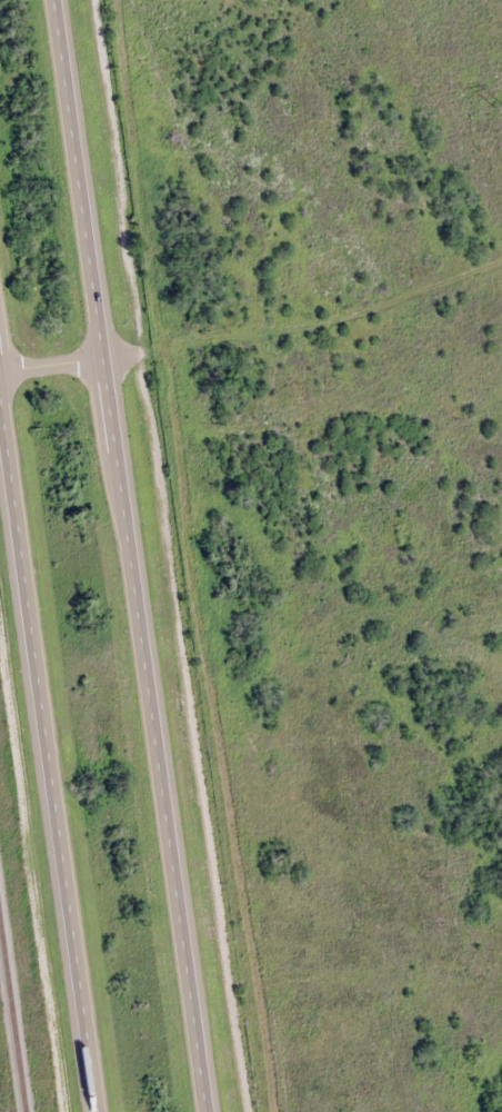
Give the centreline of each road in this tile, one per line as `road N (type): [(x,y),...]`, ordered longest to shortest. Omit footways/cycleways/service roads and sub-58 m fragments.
road 1 (trunk): [(212,1111),(61,0)]
road 2 (trunk): [(0,308),(105,1111)]

